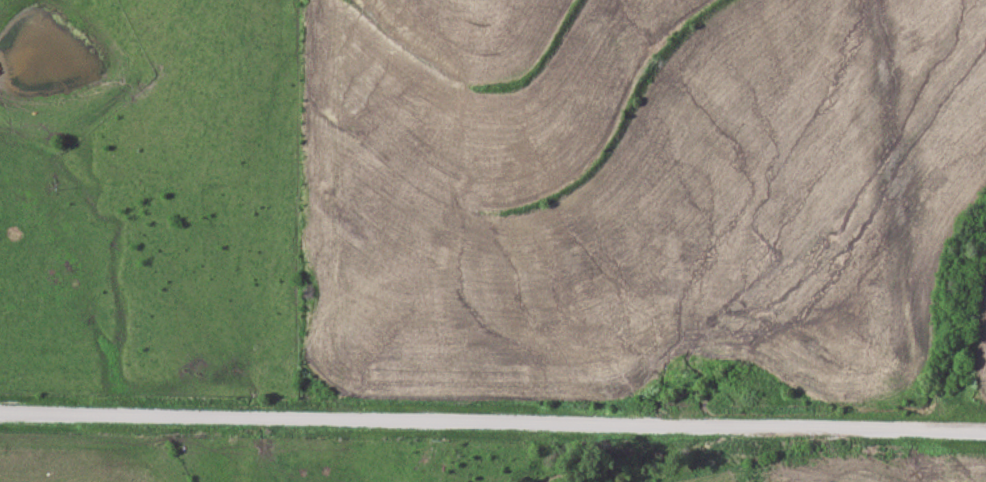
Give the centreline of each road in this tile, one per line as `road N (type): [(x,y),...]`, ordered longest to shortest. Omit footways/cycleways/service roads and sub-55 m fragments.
road 1 (residential): [(985,430),(0,412)]

